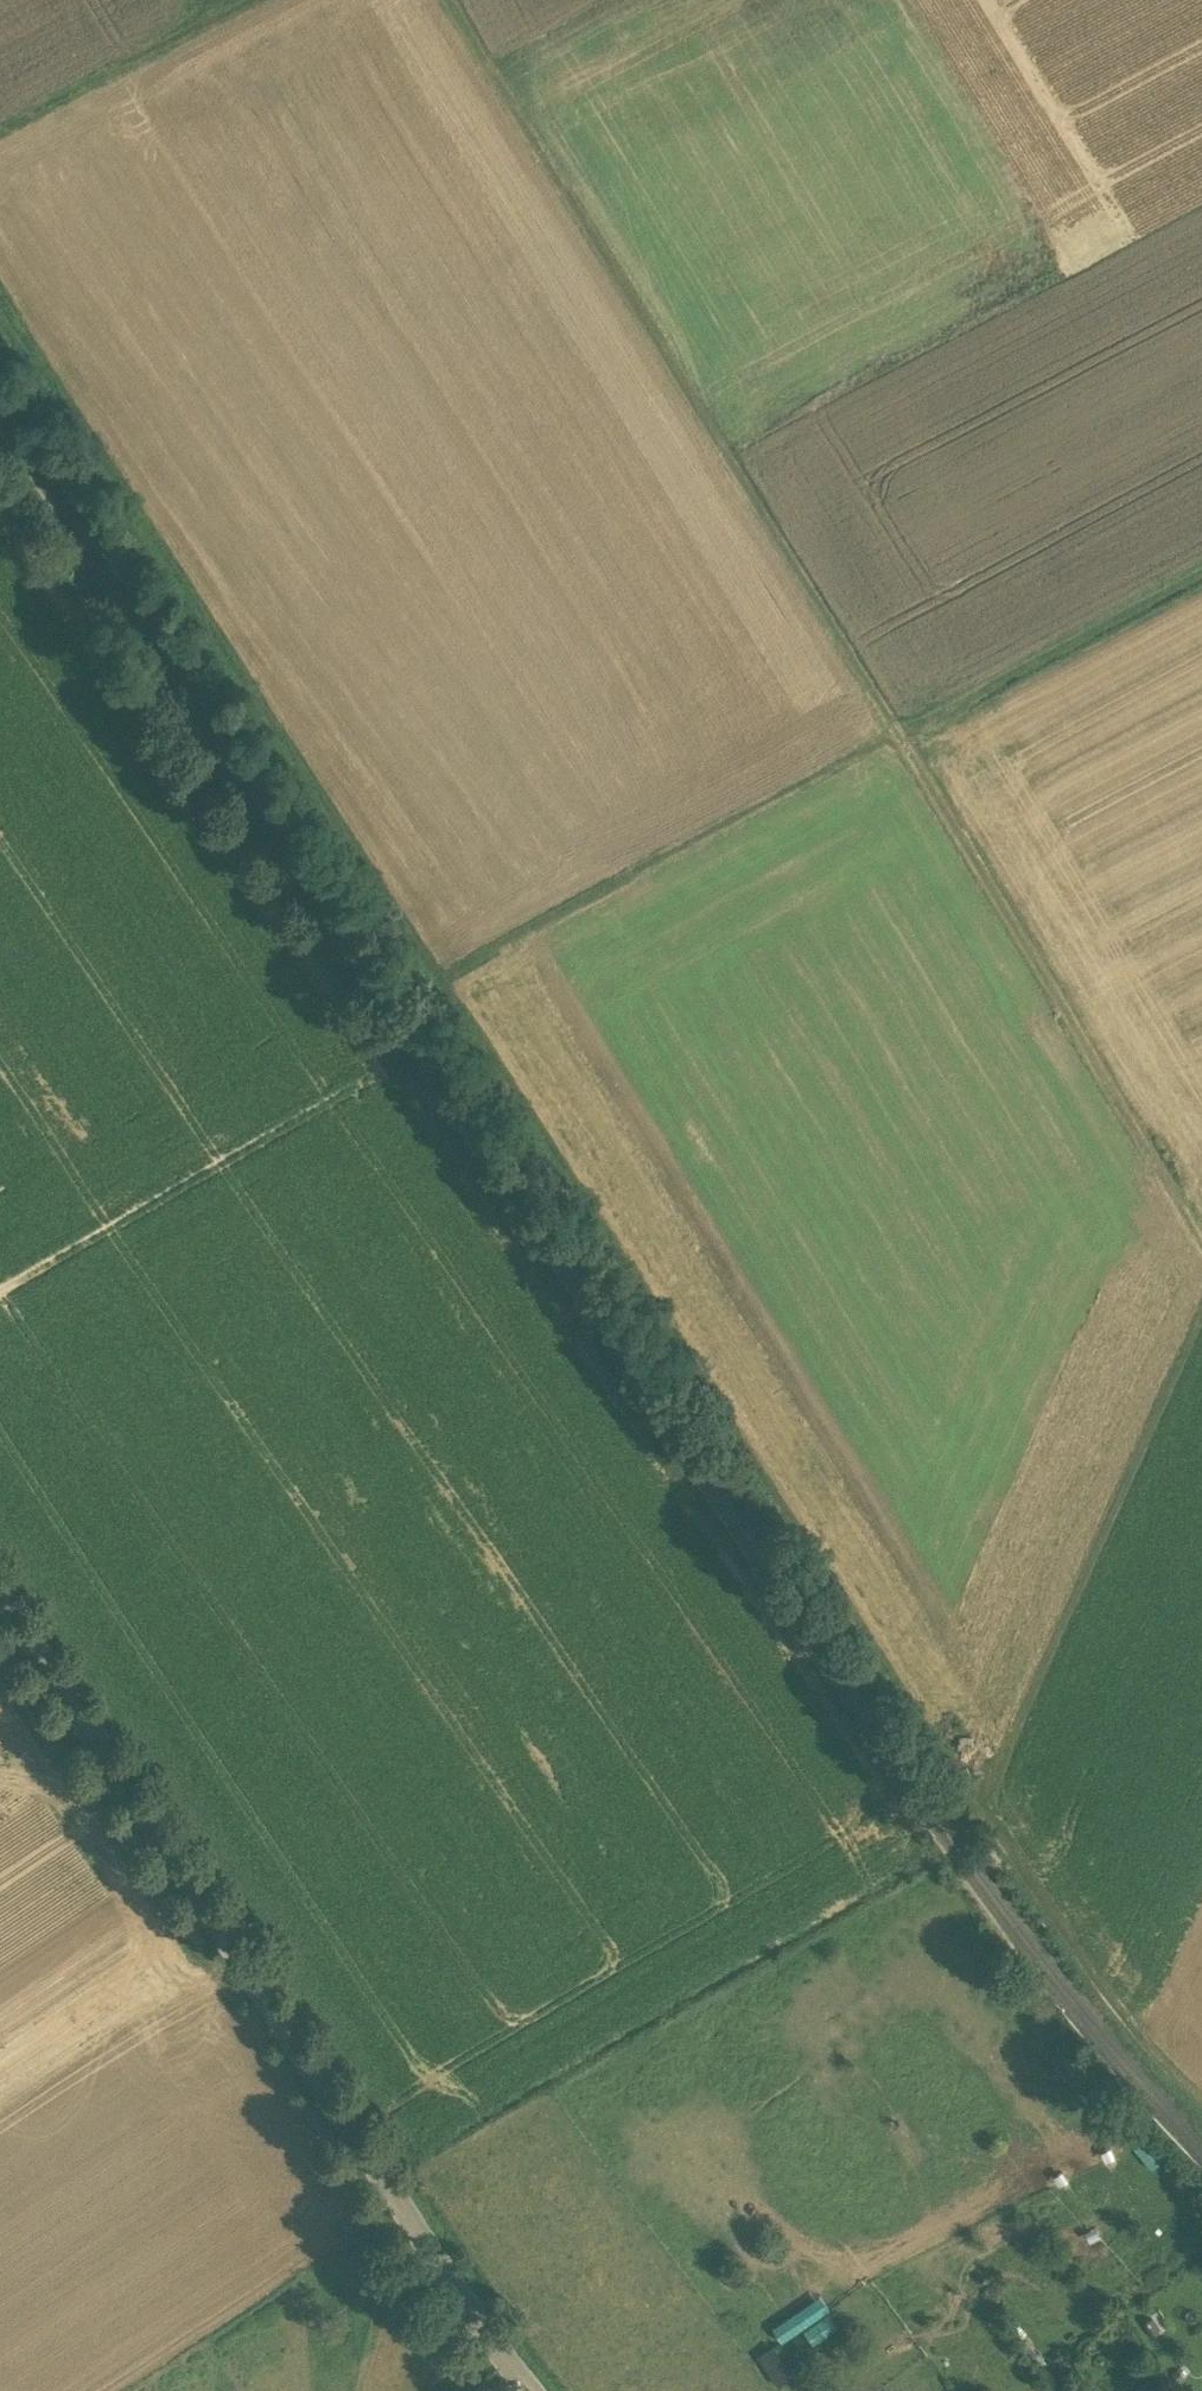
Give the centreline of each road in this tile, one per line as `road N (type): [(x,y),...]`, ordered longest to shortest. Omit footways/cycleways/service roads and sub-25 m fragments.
road 1 (track): [(0,292),(1021,1878),(1104,1990),(1201,2094)]
road 2 (track): [(449,0),(903,734),(1201,1236)]
road 3 (unclassified): [(541,2390),(188,1889),(0,1597)]
road 4 (track): [(1201,575),(442,980)]
road 5 (track): [(981,1817),(1201,1326)]
road 6 (track): [(385,1073),(82,1246)]
road 7 (track): [(242,0),(0,125)]

